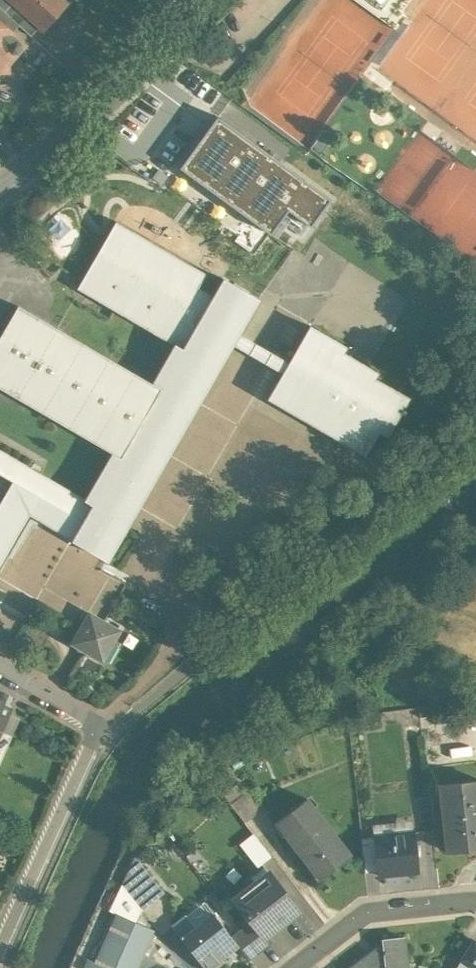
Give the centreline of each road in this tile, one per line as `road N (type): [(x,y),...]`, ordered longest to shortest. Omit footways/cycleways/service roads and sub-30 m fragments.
road 1 (residential): [(0,669),(106,731),(0,957)]
road 2 (residential): [(0,188),(216,0)]
road 3 (residential): [(475,902),(374,910),(293,967)]

